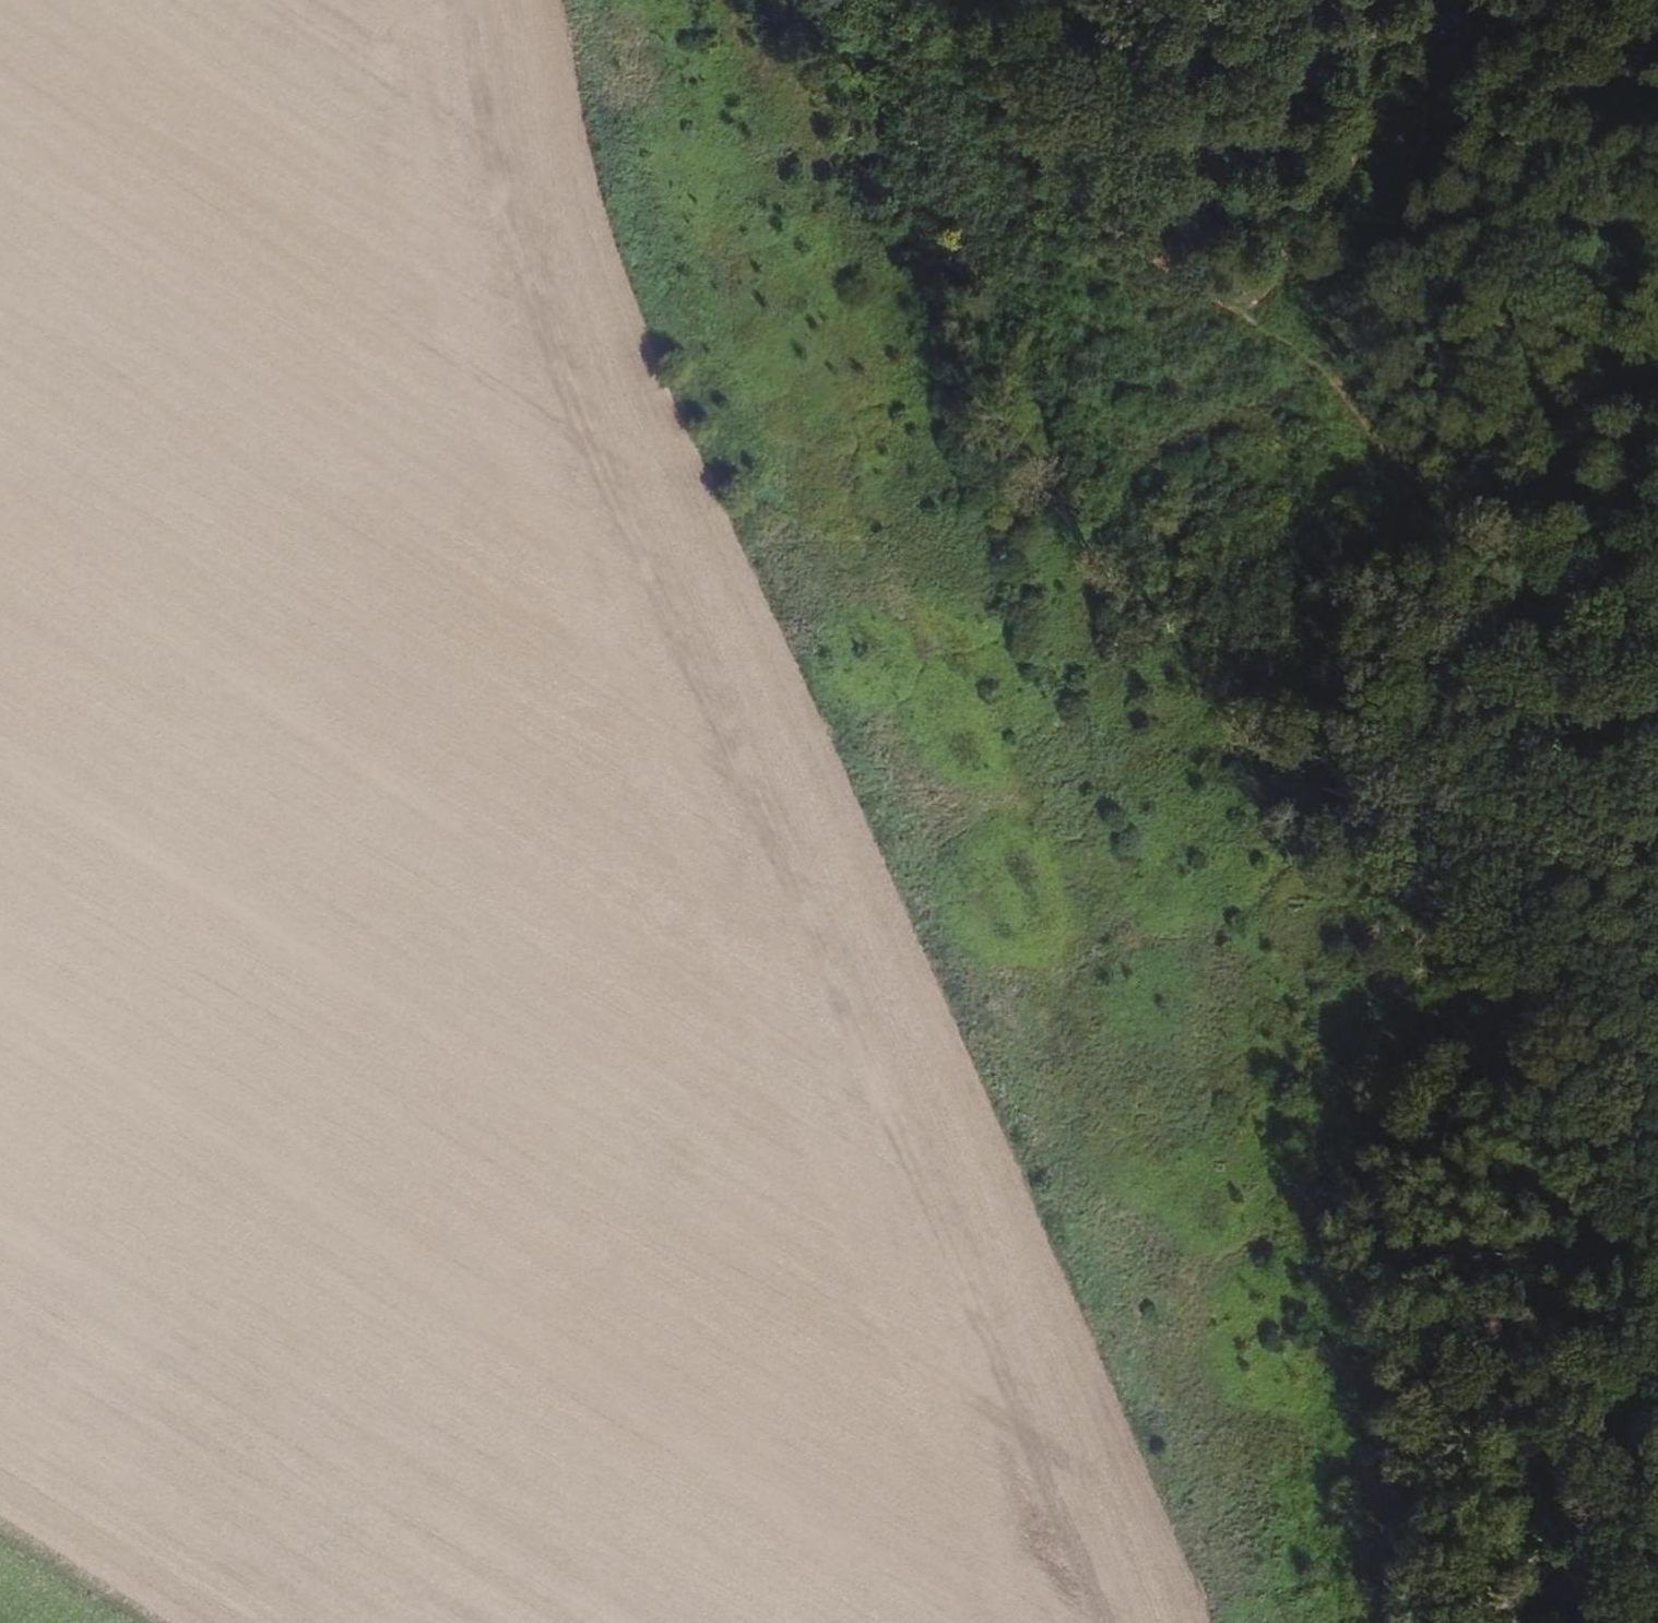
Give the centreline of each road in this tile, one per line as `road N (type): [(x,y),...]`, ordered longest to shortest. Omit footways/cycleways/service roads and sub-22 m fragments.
road 1 (residential): [(149,1622),(0,1542)]

